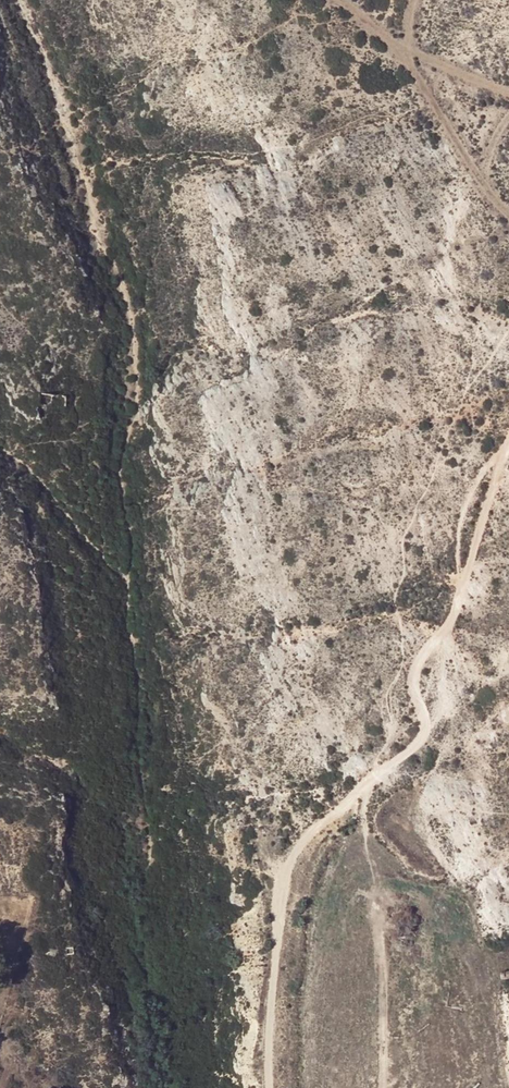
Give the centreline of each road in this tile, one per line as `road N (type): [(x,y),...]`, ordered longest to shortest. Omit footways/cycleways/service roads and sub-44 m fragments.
road 1 (track): [(508,457),(453,613),(422,653),(414,684),(424,730),(293,845),(268,1087)]

